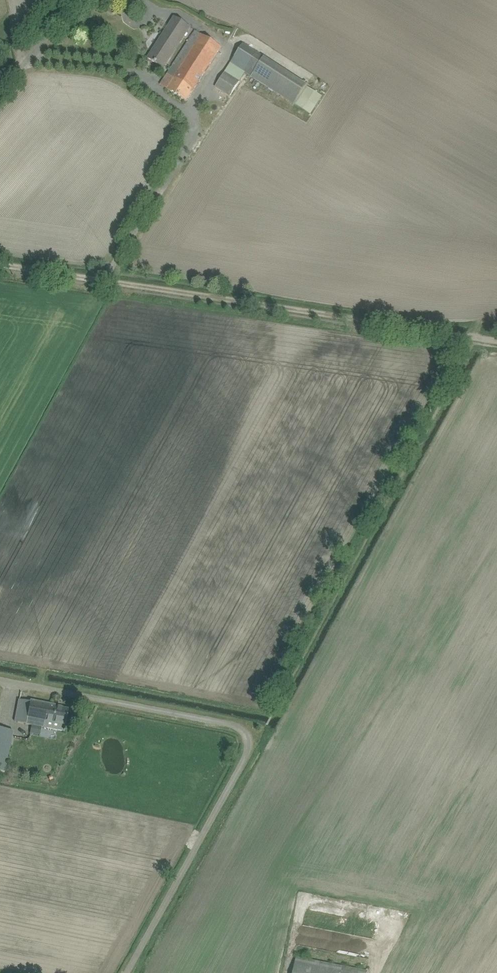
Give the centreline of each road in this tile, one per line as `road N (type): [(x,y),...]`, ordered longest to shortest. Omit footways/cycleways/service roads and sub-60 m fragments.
road 1 (unclassified): [(128,972),(248,738),(239,727),(0,683)]
road 2 (track): [(0,264),(496,341)]
road 3 (unclassified): [(0,93),(81,0)]

